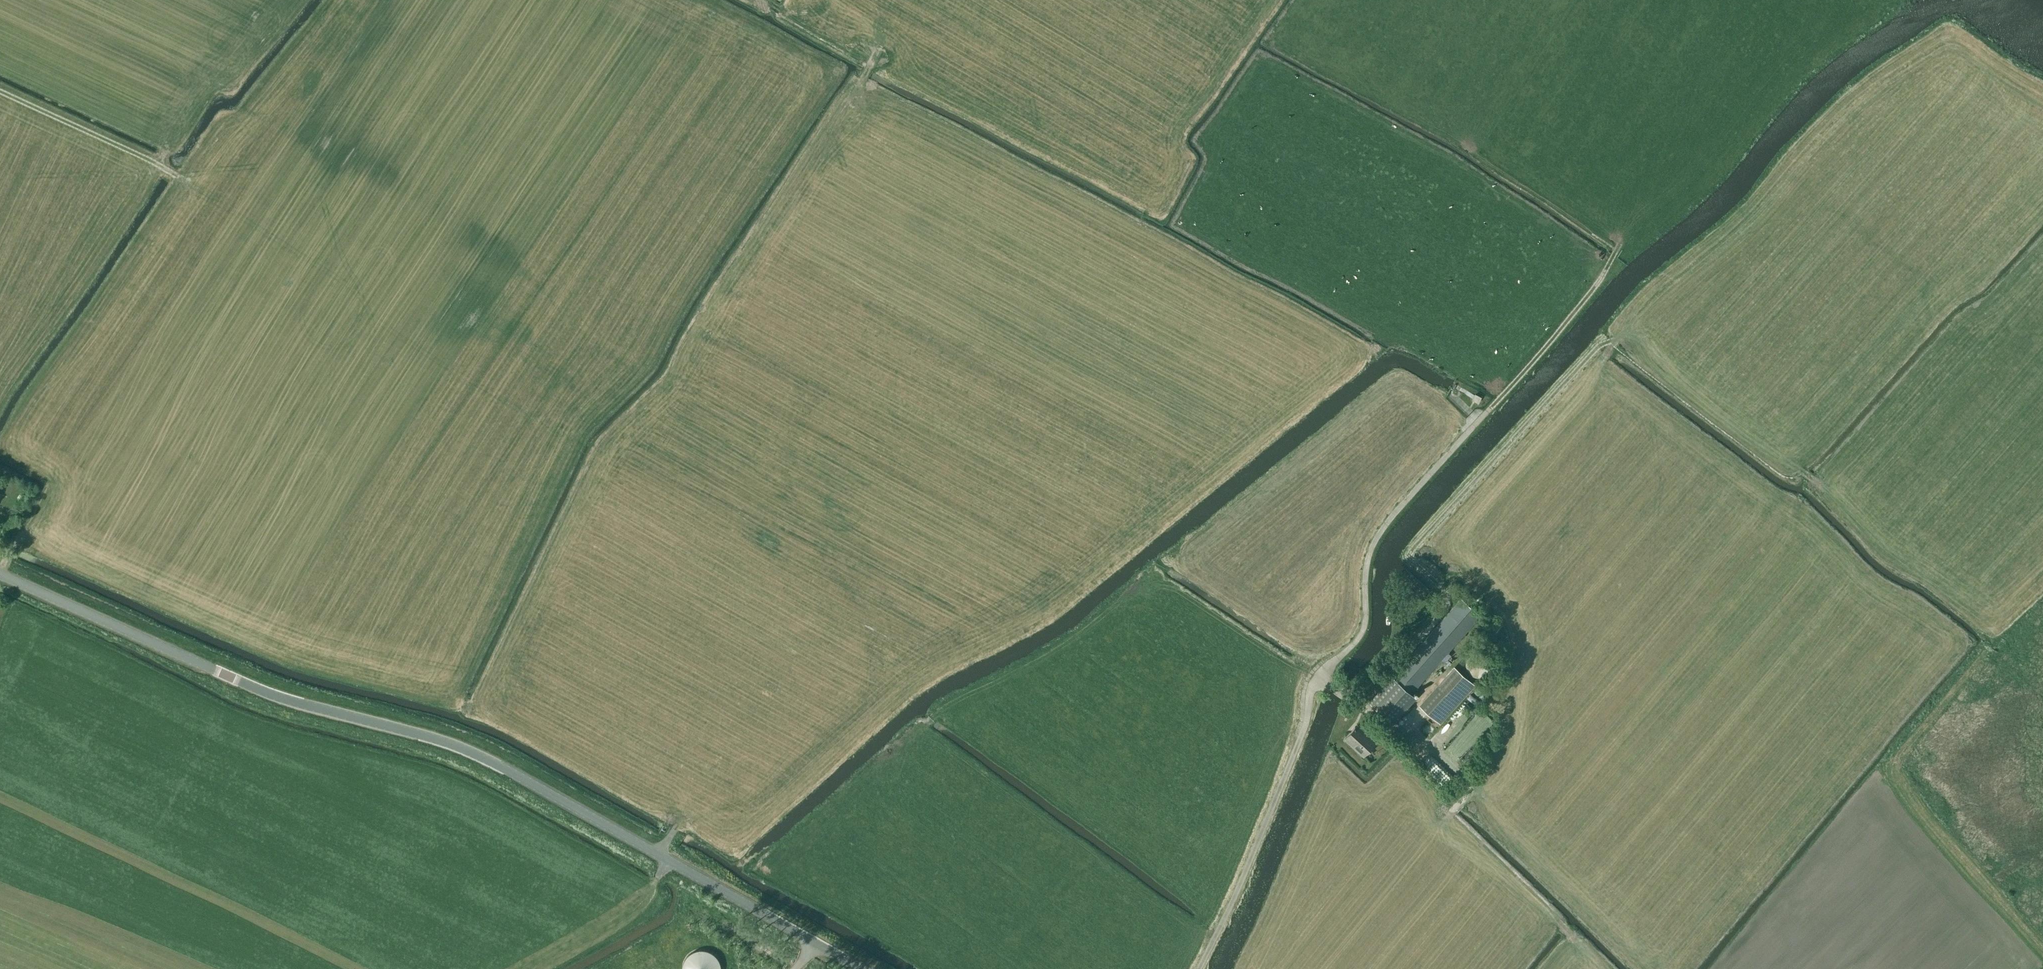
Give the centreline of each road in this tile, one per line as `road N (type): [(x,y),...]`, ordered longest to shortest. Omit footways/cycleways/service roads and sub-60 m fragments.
road 1 (tertiary): [(862,968),(485,759),(274,696),(0,574)]
road 2 (track): [(0,92),(176,177)]

